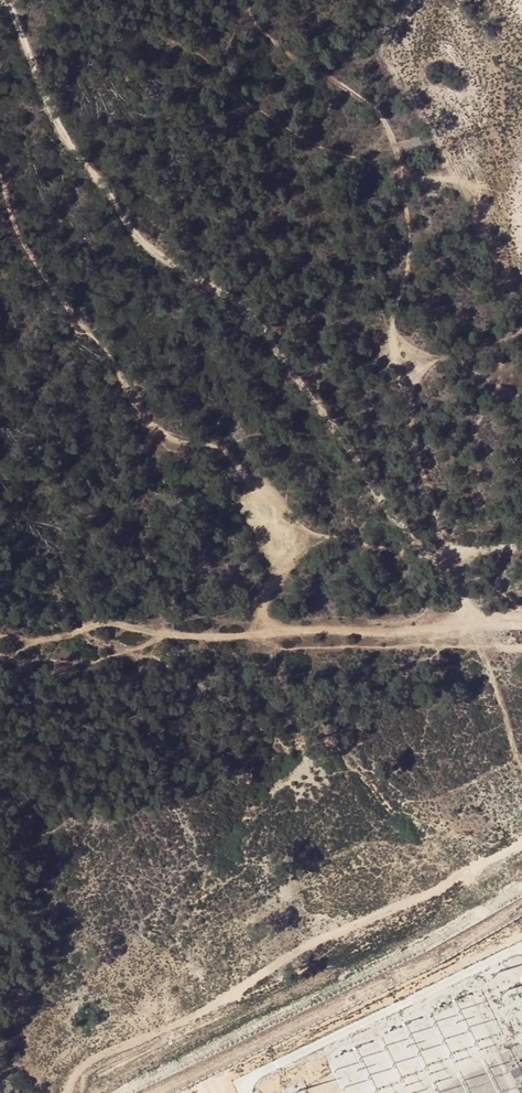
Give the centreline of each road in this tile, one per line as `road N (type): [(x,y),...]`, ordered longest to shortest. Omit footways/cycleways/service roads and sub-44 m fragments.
road 1 (track): [(5,0),(50,104),(119,207),(147,240),(250,310),(350,440),(387,504),(445,553),(463,586),(469,621)]
road 2 (track): [(71,1092),(71,1067),(211,1006),(314,932),(437,891),(521,839)]
road 3 (track): [(0,655),(102,622),(274,630),(521,622)]
road 4 (track): [(291,517),(445,553),(521,545)]

